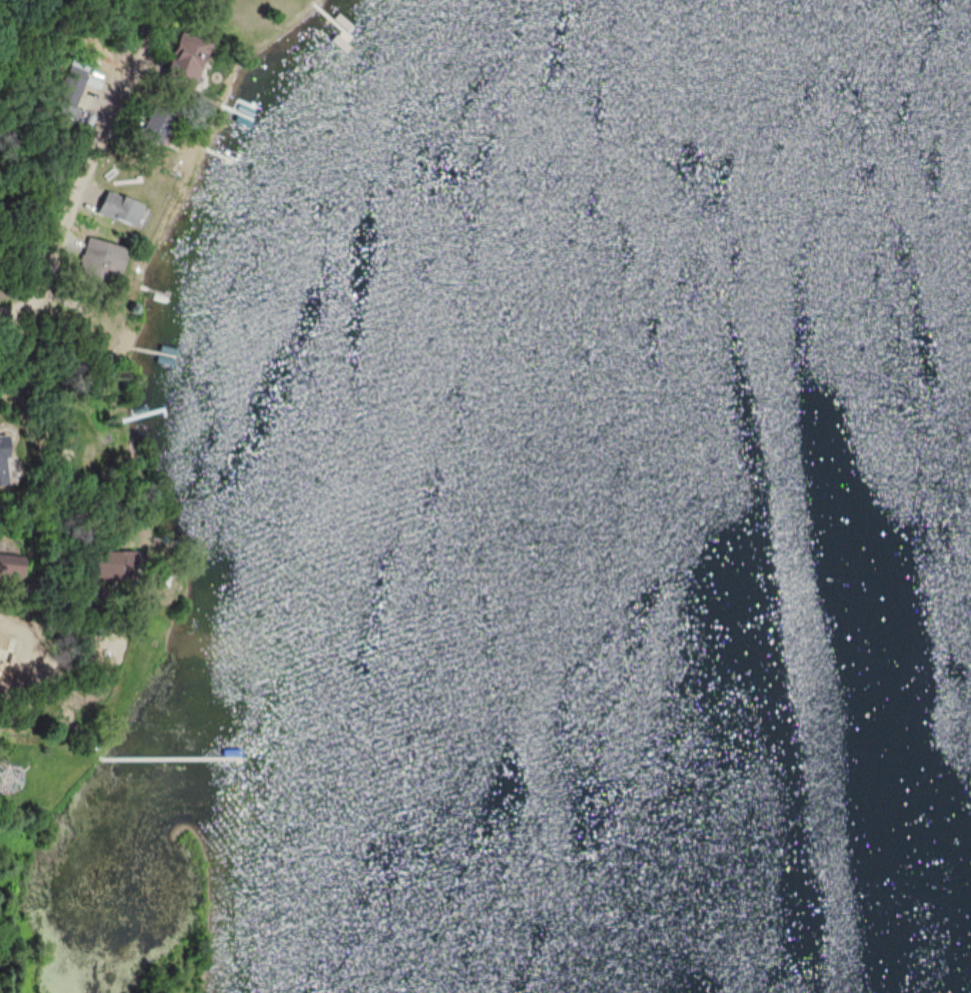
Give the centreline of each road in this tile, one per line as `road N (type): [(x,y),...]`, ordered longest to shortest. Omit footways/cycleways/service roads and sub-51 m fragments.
road 1 (residential): [(0,310),(36,299),(90,165),(174,0)]

